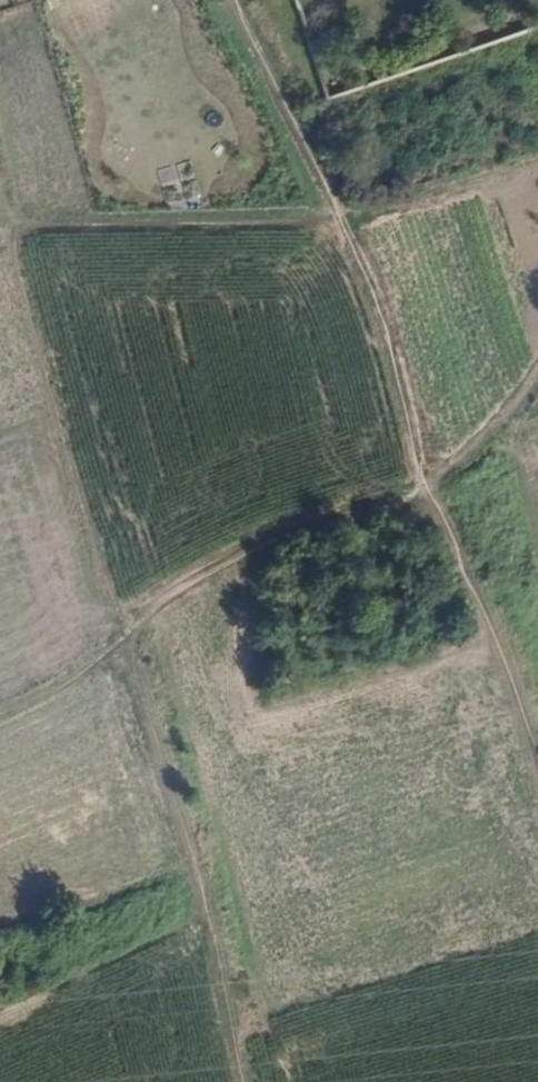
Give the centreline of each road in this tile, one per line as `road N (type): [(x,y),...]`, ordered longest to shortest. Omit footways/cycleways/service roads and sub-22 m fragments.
road 1 (track): [(237,0),(391,324),(425,491),(495,639),(537,759)]
road 2 (track): [(11,223),(343,215),(395,207),(537,162)]
road 3 (track): [(129,623),(224,909),(227,978),(248,1081)]
road 4 (track): [(425,491),(353,526),(178,581),(129,623)]
road 5 (track): [(129,623),(85,664),(0,715)]

